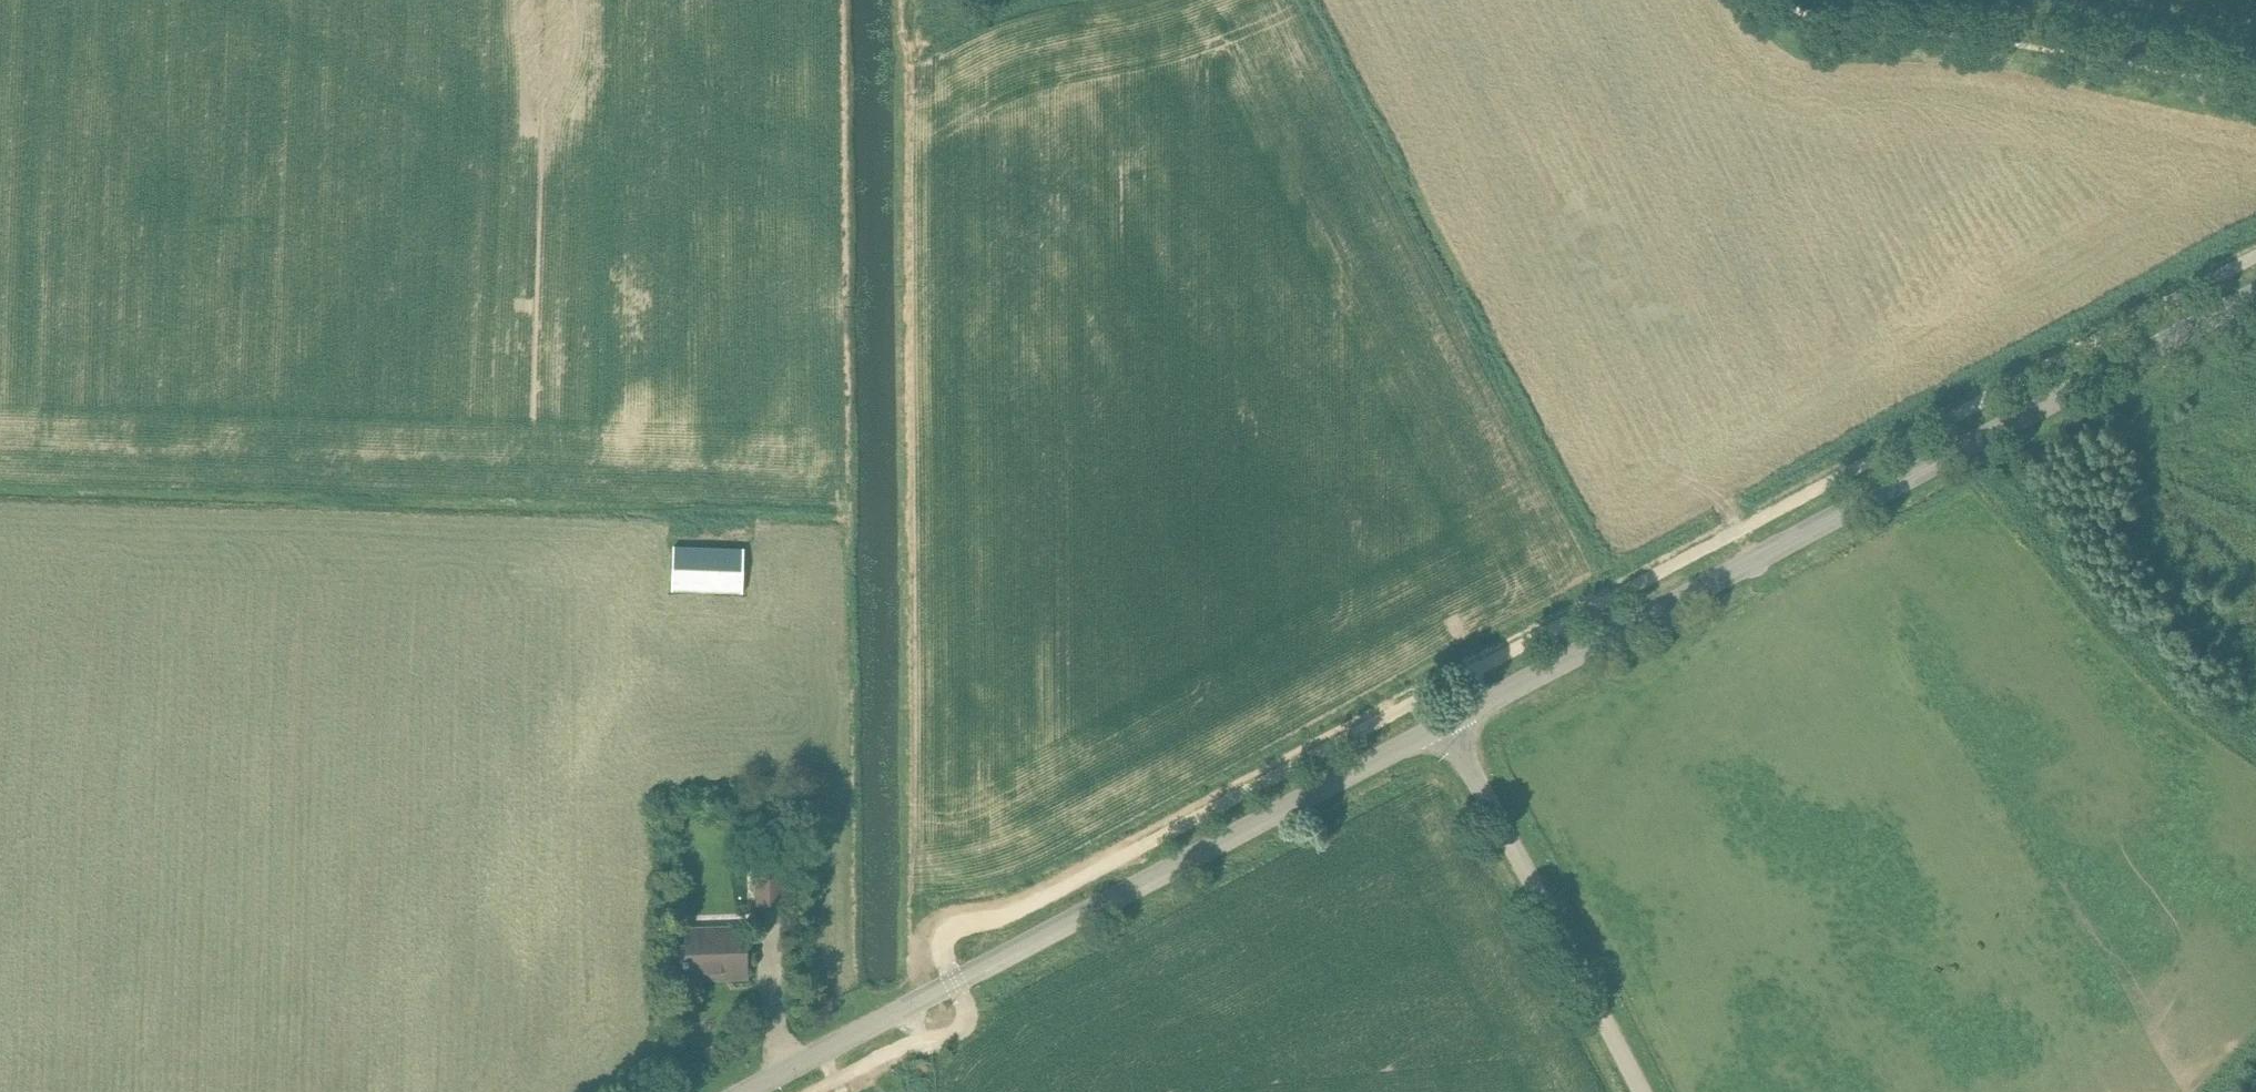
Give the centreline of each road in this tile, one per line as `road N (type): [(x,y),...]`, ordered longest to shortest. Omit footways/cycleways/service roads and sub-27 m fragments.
road 1 (unclassified): [(1447,723),(2255,294)]
road 2 (unclassified): [(743,1091),(1447,723)]
road 3 (unclassified): [(1641,1091),(1447,723)]

